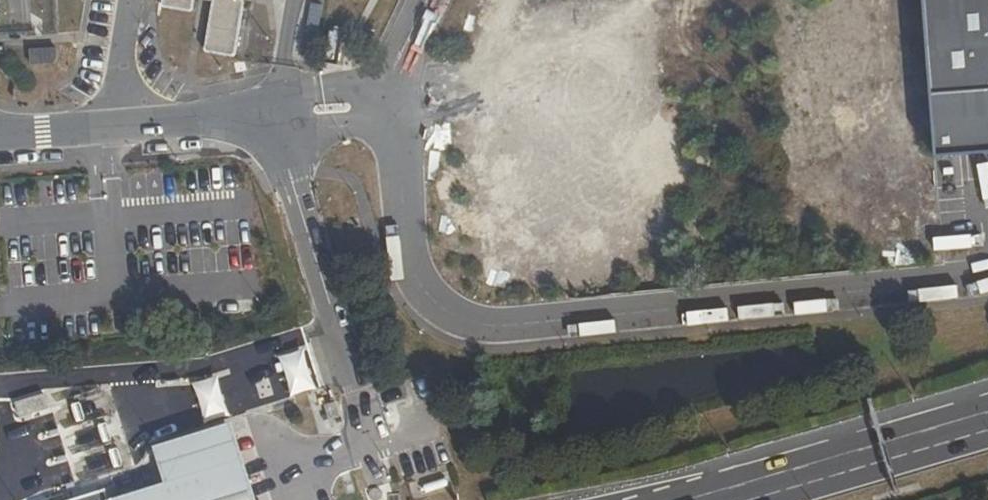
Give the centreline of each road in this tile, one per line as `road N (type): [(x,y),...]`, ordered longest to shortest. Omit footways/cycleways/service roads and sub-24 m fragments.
road 1 (residential): [(338,319),(282,144),(228,126),(0,136)]
road 2 (primary): [(987,415),(703,499)]

